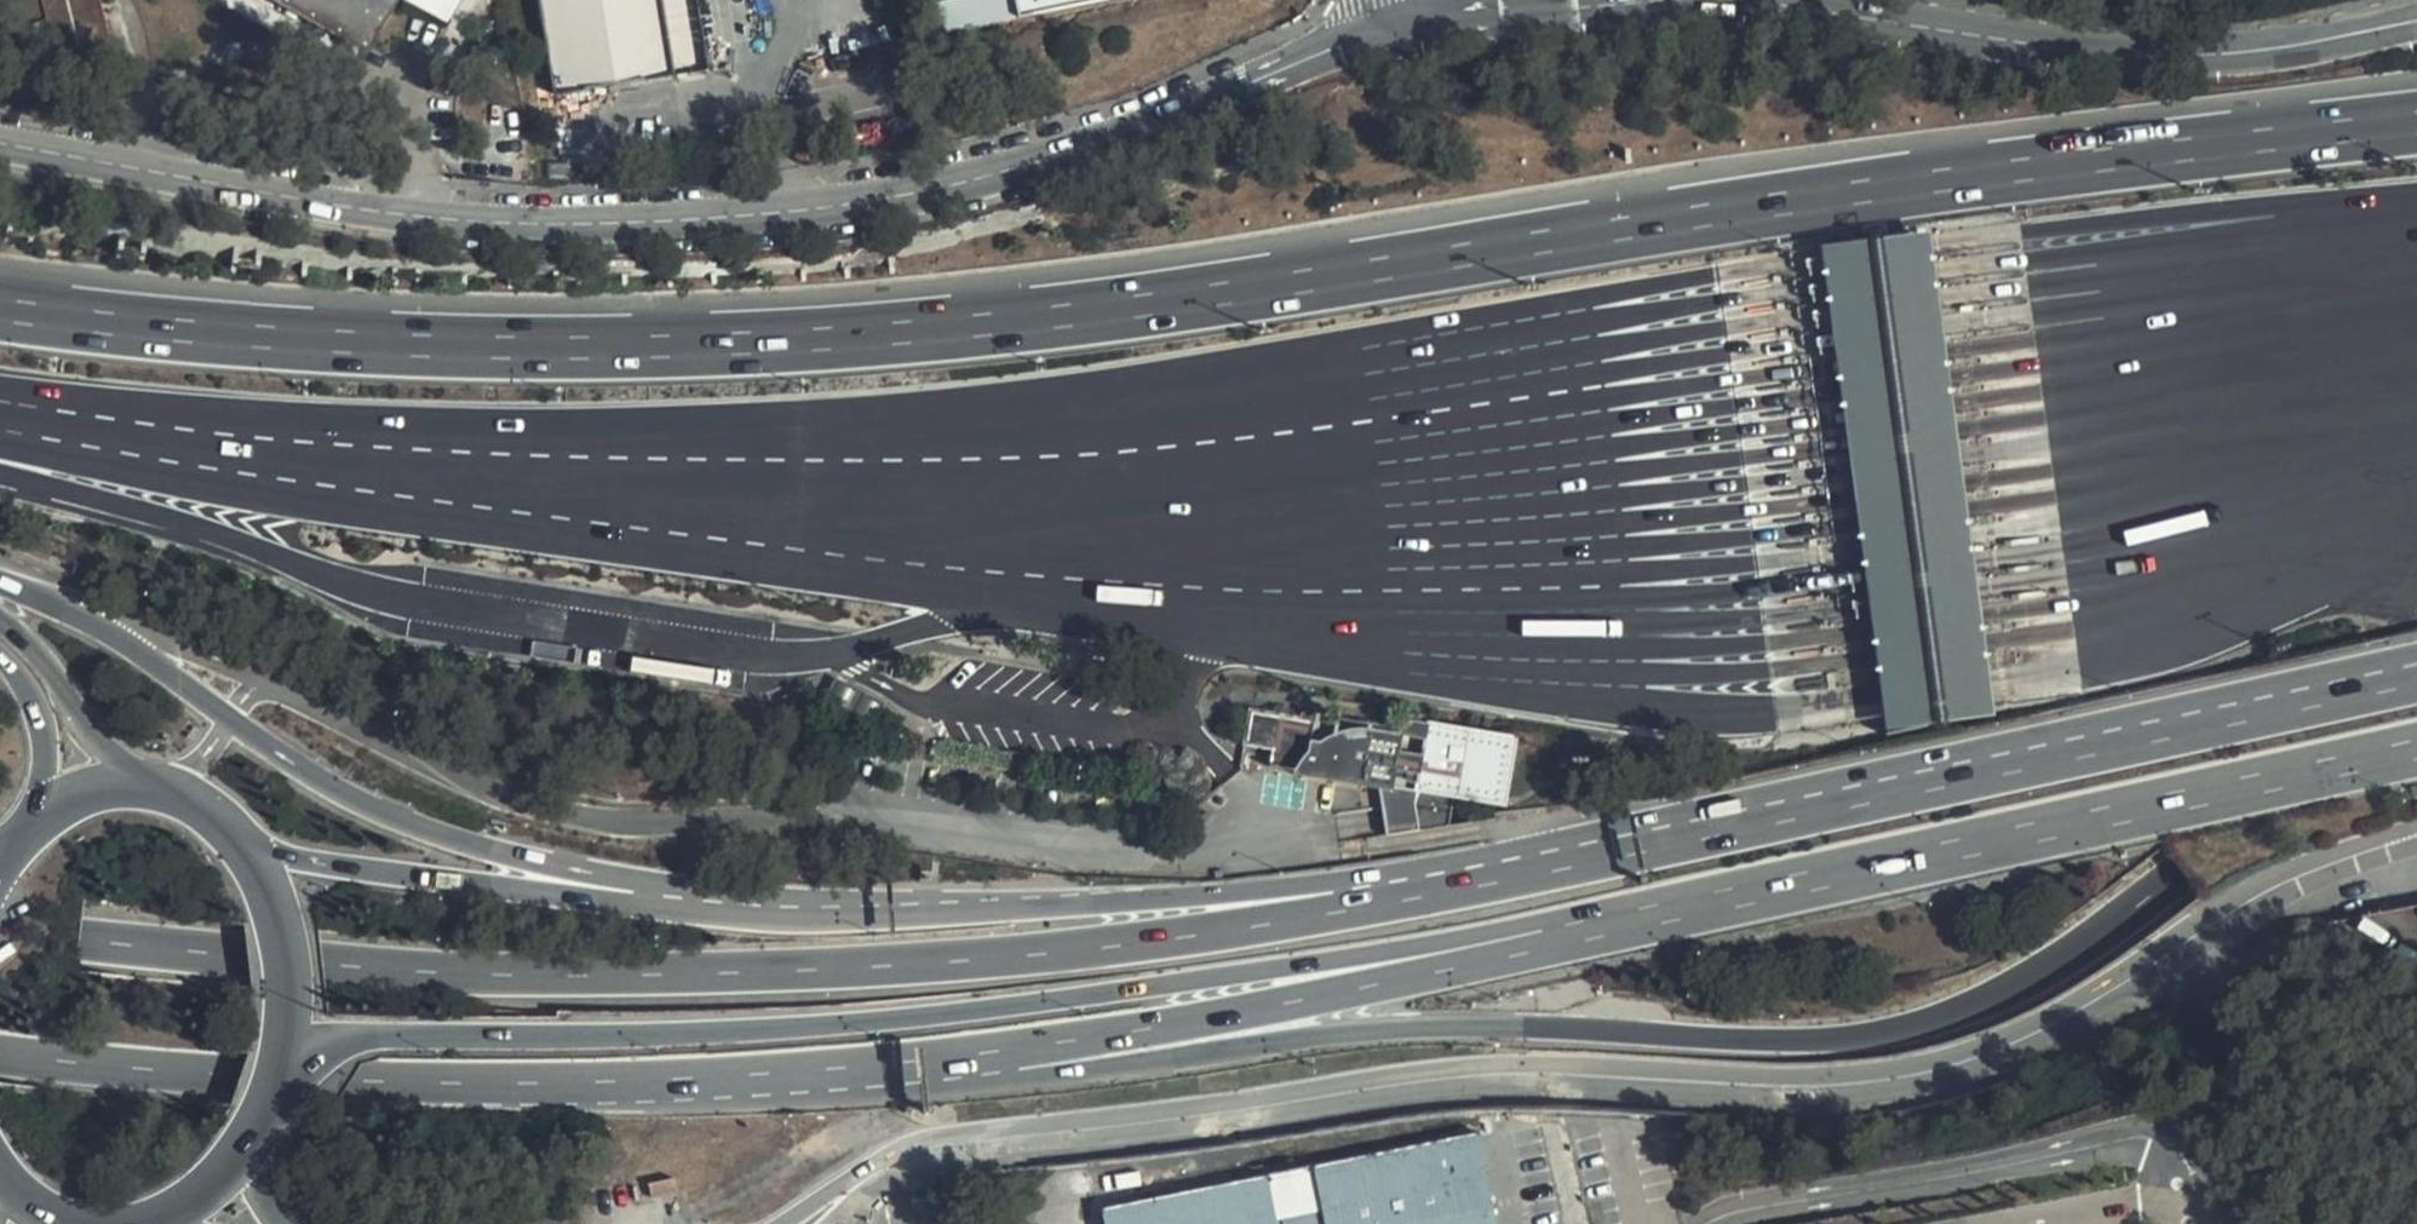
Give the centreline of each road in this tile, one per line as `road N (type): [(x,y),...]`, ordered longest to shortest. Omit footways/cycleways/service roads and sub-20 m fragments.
road 1 (motorway): [(0,420),(130,445),(616,492),(1073,507),(1320,503),(2097,422),(2244,396),(2416,351)]
road 2 (motorway): [(2416,122),(1840,194),(1210,297),(810,338),(589,347),(388,341),(164,330),(0,310)]
road 3 (motorway): [(864,1068),(1080,1061),(1469,1028),(1801,1041),(1903,1030),(2009,990),(2097,940),(2416,691)]
road 4 (residential): [(930,1149),(1239,1116),(1419,1085),(1548,1079),(1787,1094),(1912,1084),(2035,1042),(2287,879),(2416,839)]
road 5 (primary): [(1496,873),(1179,936),(828,970),(617,975),(466,968),(0,931)]
road 6 (tertiary): [(1377,32),(1035,162),(930,192),(664,223),(393,213),(0,145)]
road 7 (primary): [(280,1080),(361,1040),(675,1035),(895,1021),(1653,913)]
road 8 (primary): [(2416,675),(1496,873)]
road 9 (primary): [(0,1053),(159,1069),(524,1084),(864,1068)]
road 10 (motorway): [(769,916),(483,846),(371,803),(76,610),(0,582)]
road 11 (primary): [(864,1068),(1245,1012),(1520,953),(1653,913)]
road 12 (primary): [(1653,913),(2416,750)]
road 13 (primary): [(1496,873),(985,912),(769,916)]
road 14 (tertiary): [(2416,17),(2281,45),(2120,54),(1776,0)]
road 15 (primary): [(769,916),(253,850)]
road 16 (tertiary): [(1655,0),(1377,32)]
road 17 (primary): [(280,1080),(291,949),(253,850)]
road 18 (motorway): [(143,780),(110,755),(45,661),(0,616)]
road 19 (motorway): [(0,650),(37,693),(48,746),(48,776),(25,832)]
road 20 (residential): [(930,1149),(886,1163),(786,1223)]
road 21 (primary): [(134,1222),(203,1189),(247,1151)]
road 22 (primary): [(253,850),(189,794),(143,780)]
road 23 (primary): [(143,780),(99,785),(60,802),(25,832)]
road 24 (residential): [(837,1223),(881,1179),(930,1149)]

